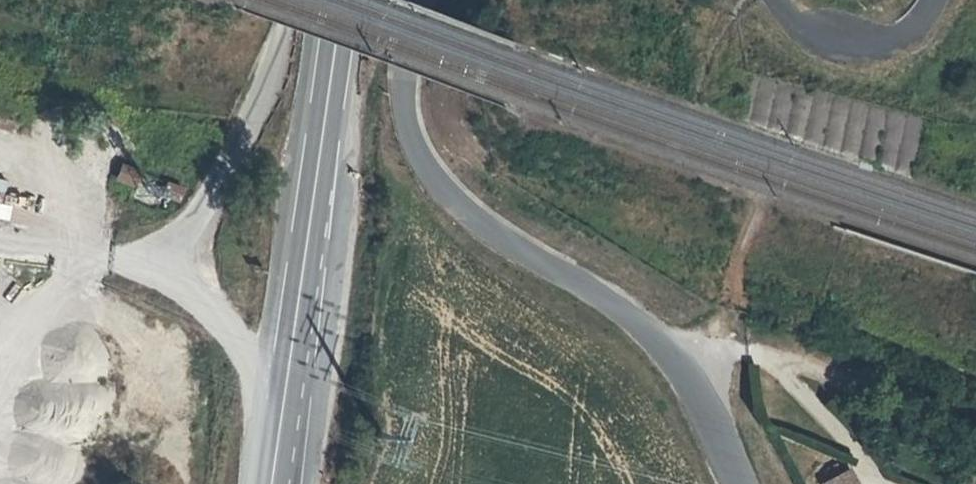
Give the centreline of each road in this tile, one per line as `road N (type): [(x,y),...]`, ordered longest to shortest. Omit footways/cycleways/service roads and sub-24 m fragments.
road 1 (residential): [(416,0),(402,100),(405,127),(428,174),(504,240),(649,334),(740,483)]
road 2 (primary): [(342,0),(272,483)]
road 3 (track): [(670,357),(760,357),(975,430)]

